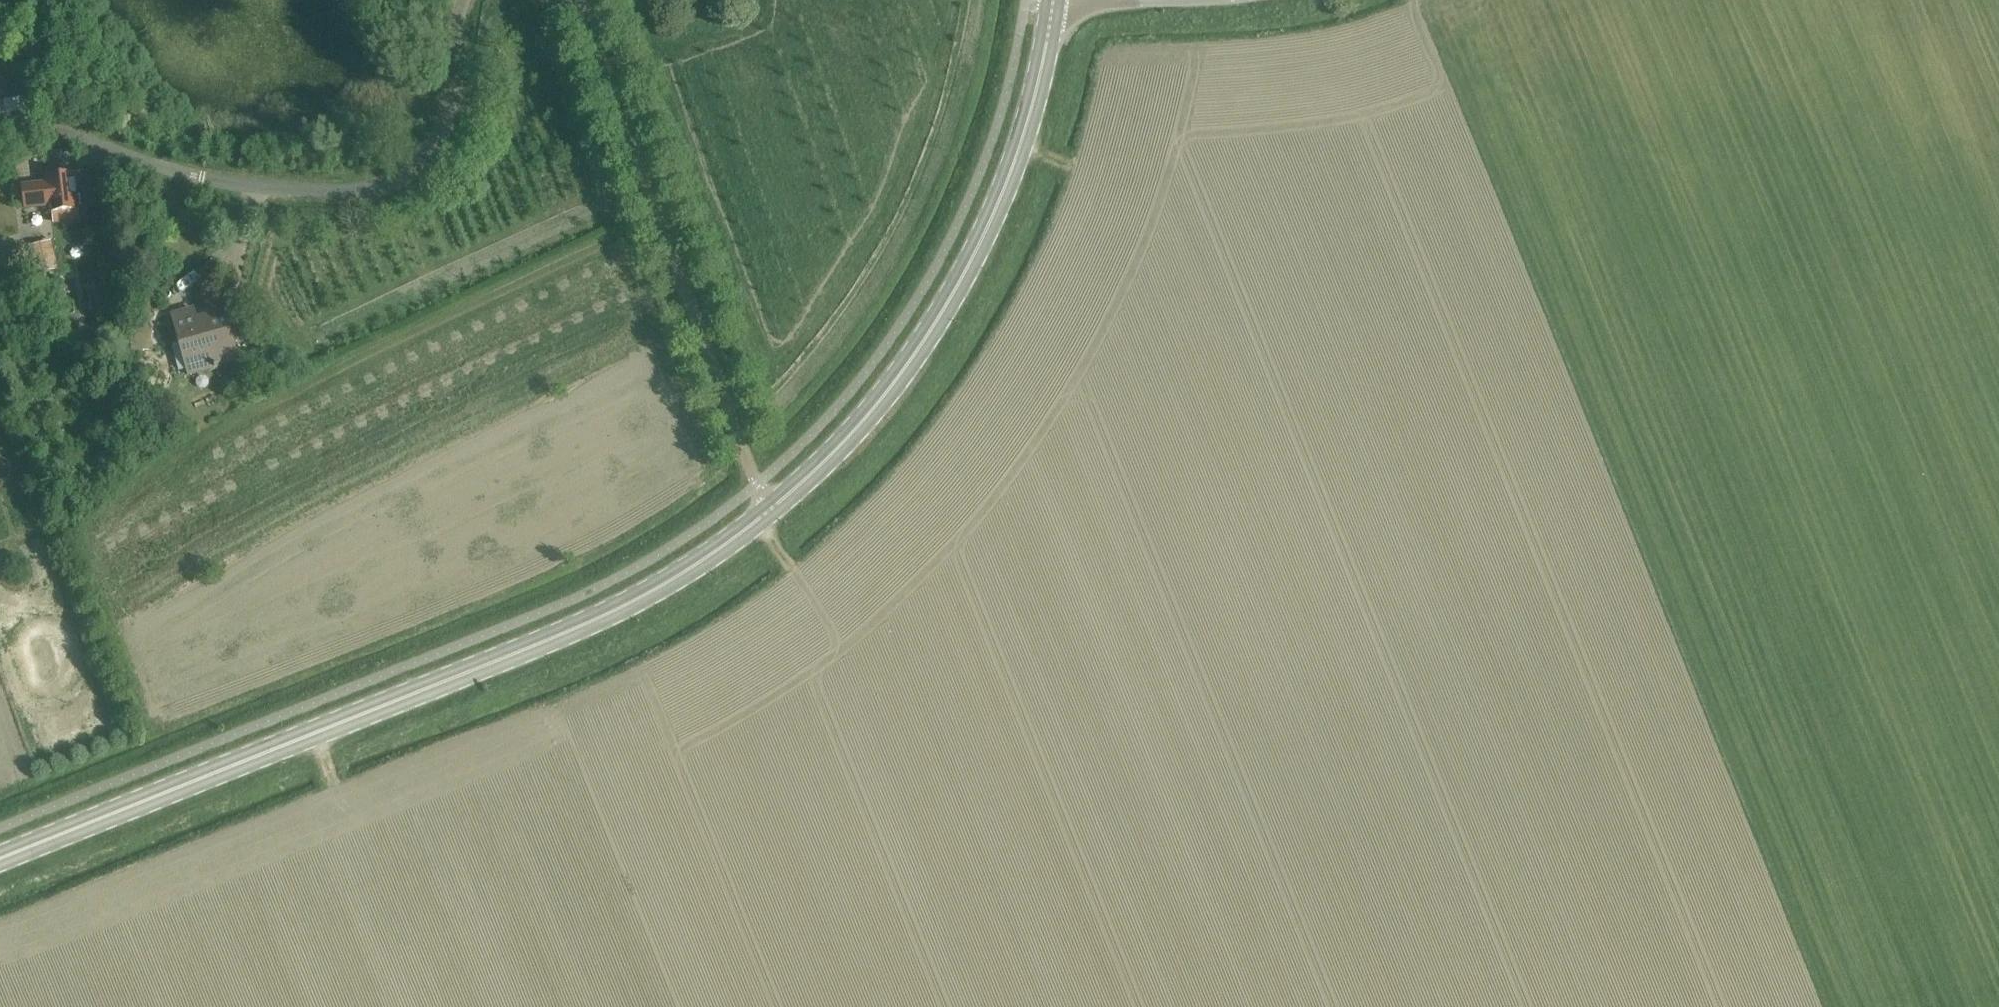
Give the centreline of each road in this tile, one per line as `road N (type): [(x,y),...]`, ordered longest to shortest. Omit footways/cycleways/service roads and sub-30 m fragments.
road 1 (secondary): [(0,857),(627,605),(705,559),(776,503),(839,443),(970,270),(1030,116),(1051,0)]
road 2 (residential): [(0,136),(73,134),(164,168),(254,187),(371,189),(414,171),(440,132),(464,0)]
road 3 (track): [(776,503),(754,486),(580,0)]

